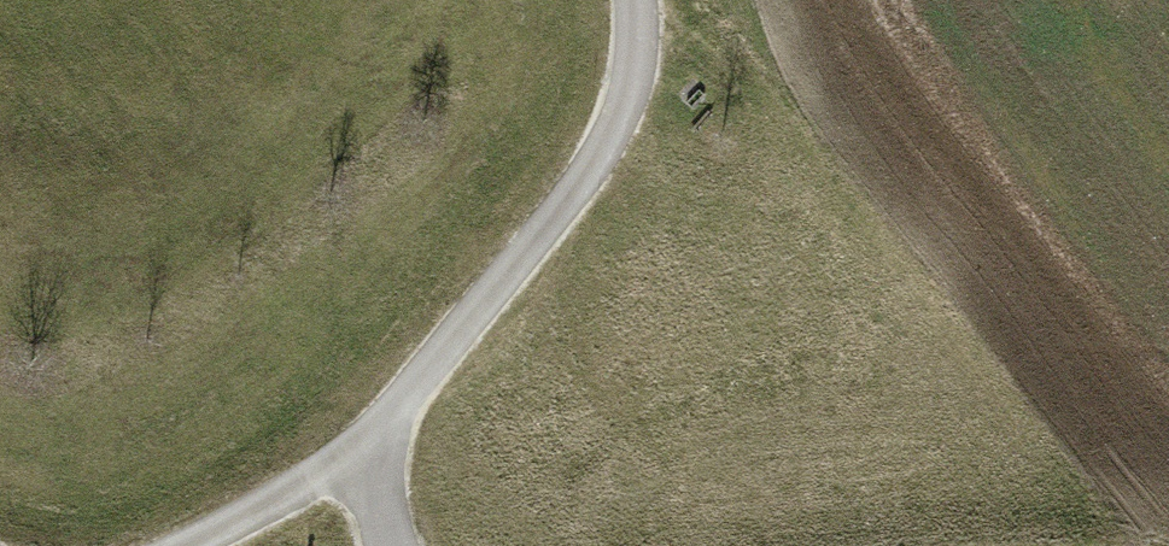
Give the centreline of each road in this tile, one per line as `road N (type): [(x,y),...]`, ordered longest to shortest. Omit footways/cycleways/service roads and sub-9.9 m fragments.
road 1 (unclassified): [(635,0),(648,61),(573,203),(494,335),(387,423)]
road 2 (unclassified): [(387,423),(317,475),(185,545)]
road 3 (unclassified): [(387,423),(385,488),(397,545)]

